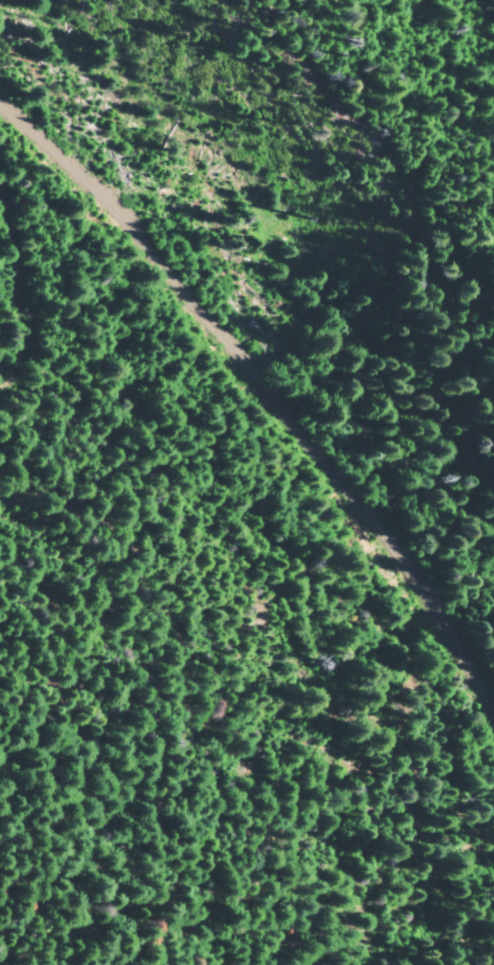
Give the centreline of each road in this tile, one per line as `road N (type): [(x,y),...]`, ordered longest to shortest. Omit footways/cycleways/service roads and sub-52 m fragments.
road 1 (track): [(493,665),(275,361),(0,67)]

